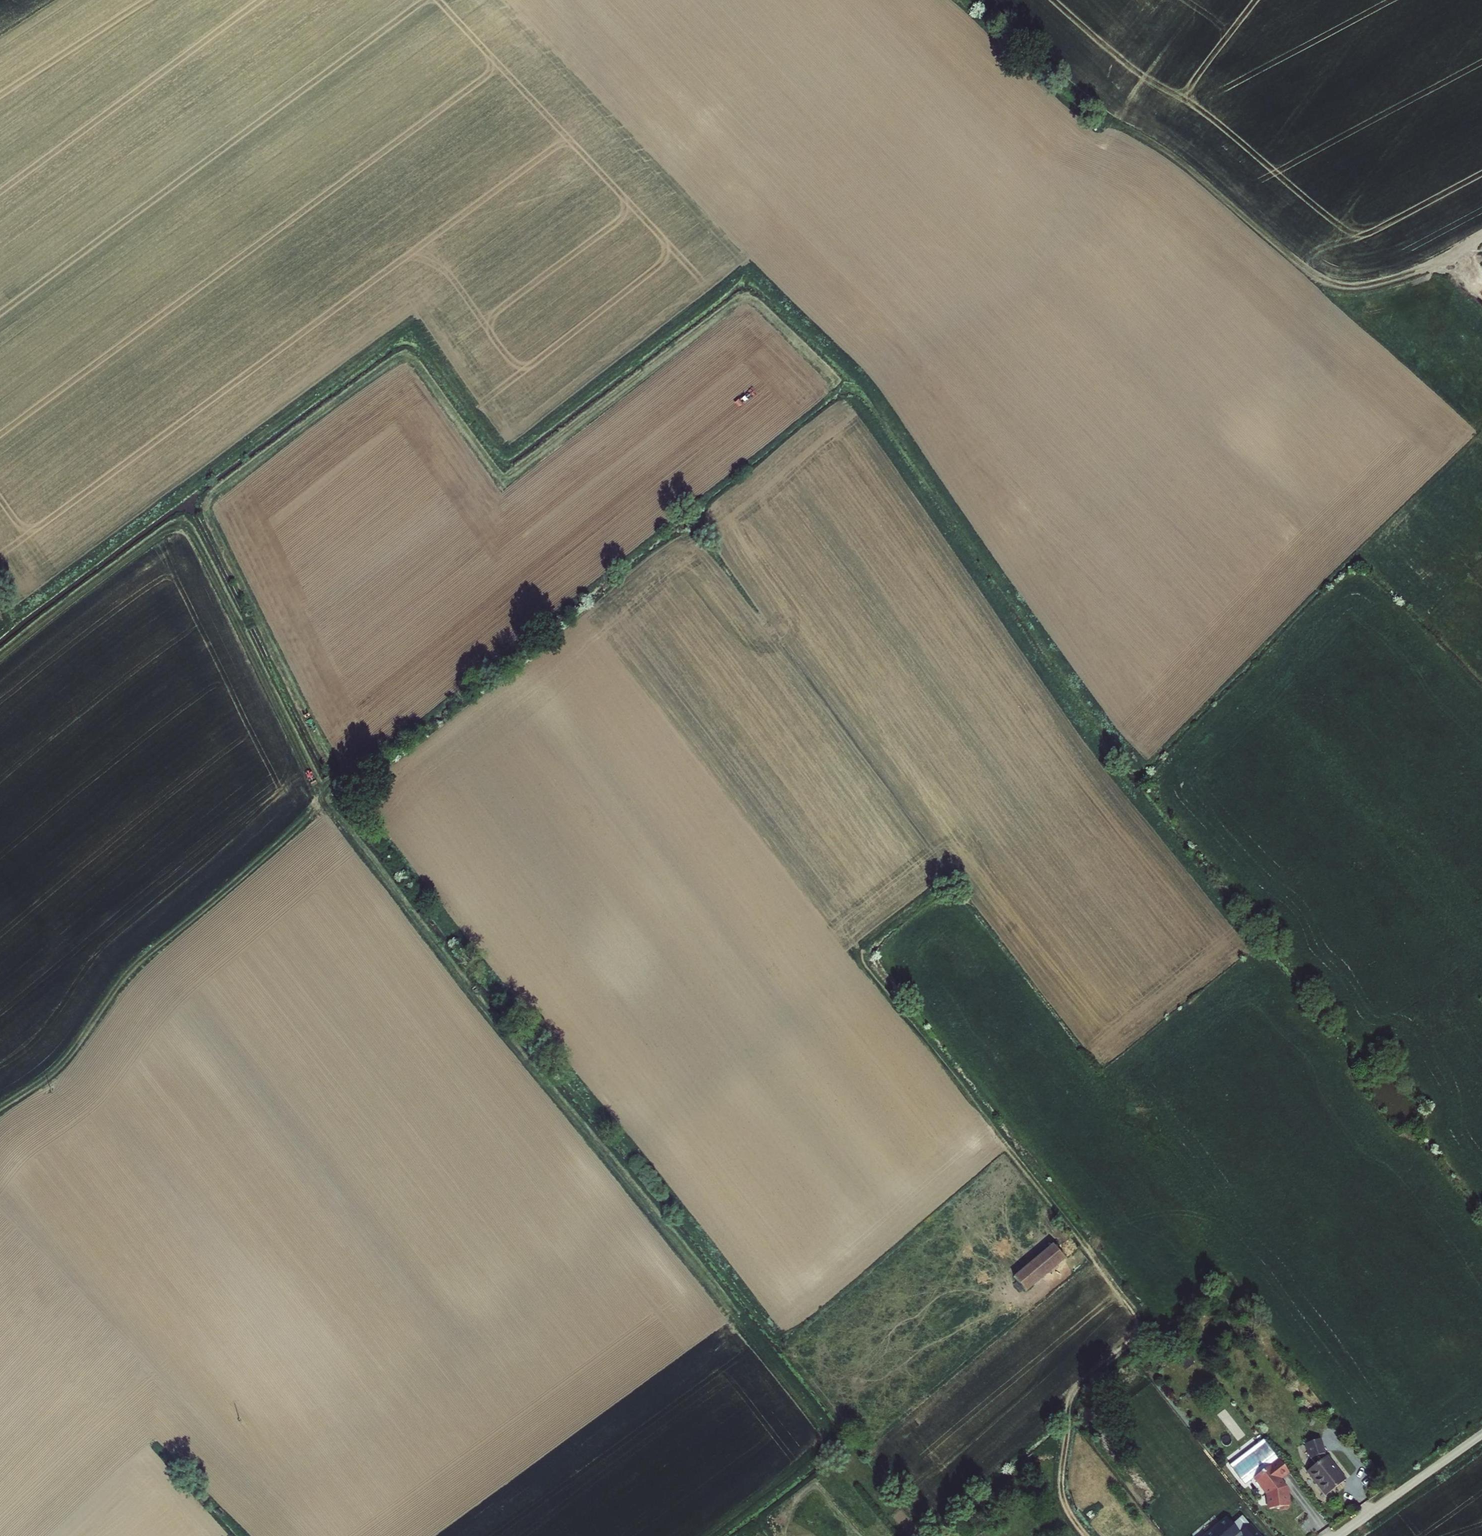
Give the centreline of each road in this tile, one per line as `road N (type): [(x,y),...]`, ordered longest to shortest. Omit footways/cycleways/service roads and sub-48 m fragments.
road 1 (track): [(1086,1535),(1060,1482),(1069,1408),(1092,1373),(1134,1341),(1137,1325),(1056,1207),(863,970)]
road 2 (unclassified): [(1481,1434),(1339,1535)]

